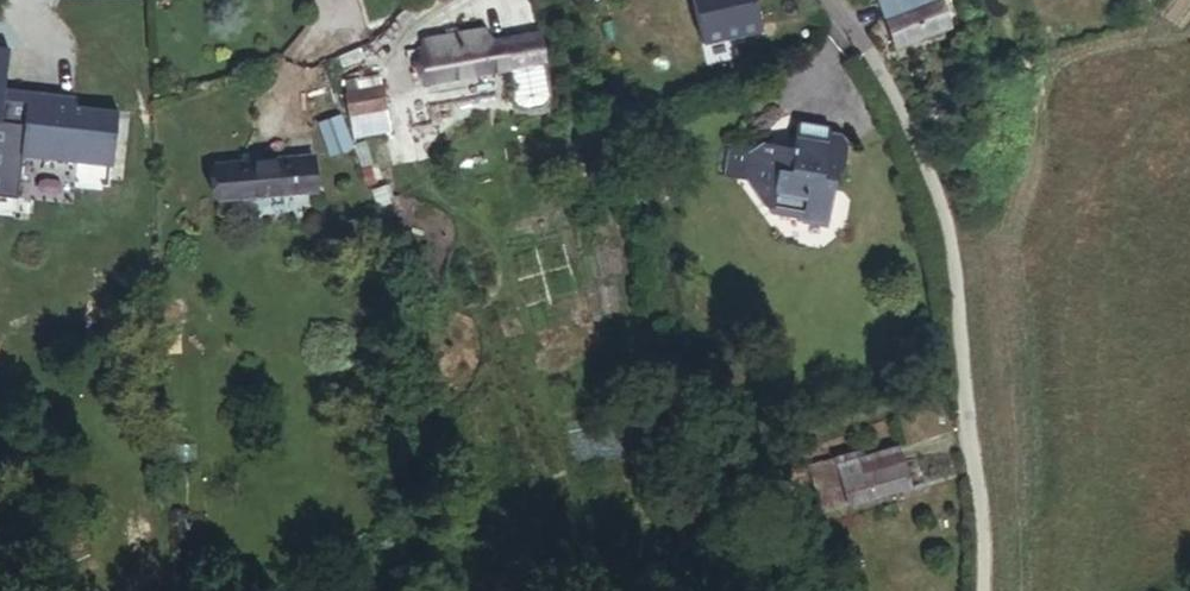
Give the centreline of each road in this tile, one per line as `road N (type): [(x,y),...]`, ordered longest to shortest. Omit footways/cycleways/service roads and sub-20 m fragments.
road 1 (residential): [(830,0),(959,208),(984,590)]

